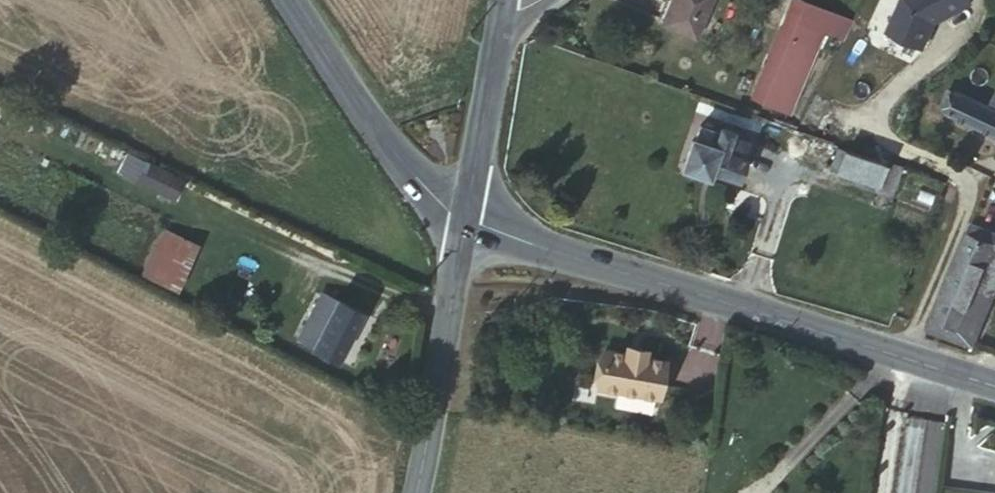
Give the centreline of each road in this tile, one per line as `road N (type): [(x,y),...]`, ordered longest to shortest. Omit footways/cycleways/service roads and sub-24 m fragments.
road 1 (secondary): [(994,382),(462,217)]
road 2 (tertiary): [(462,217),(406,492)]
road 3 (secondary): [(462,217),(371,127),(288,0)]
road 4 (tertiary): [(499,15),(462,217)]

